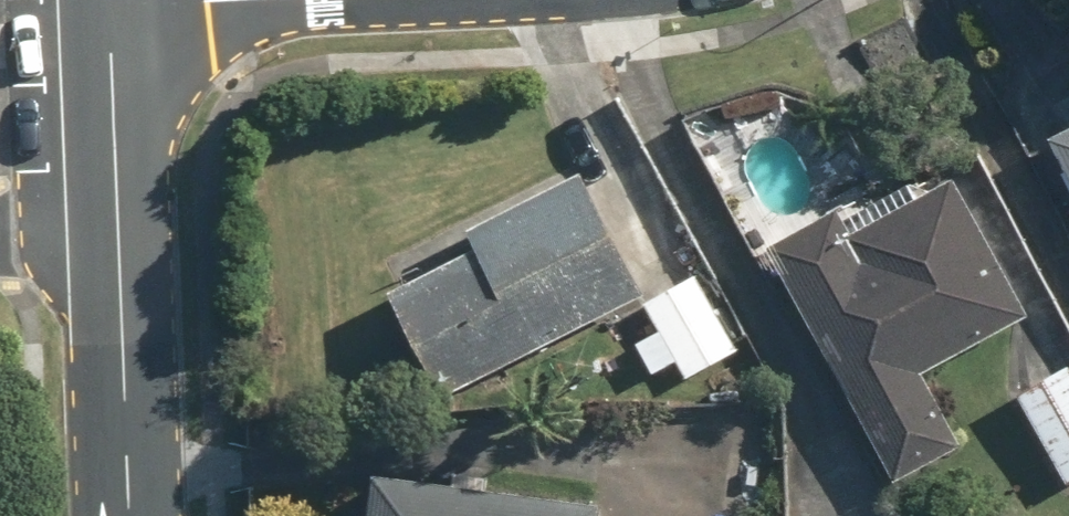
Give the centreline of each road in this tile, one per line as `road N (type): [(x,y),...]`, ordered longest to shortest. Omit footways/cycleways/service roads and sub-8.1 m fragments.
road 1 (residential): [(102,16),(130,515)]
road 2 (residential): [(102,16),(430,0)]

